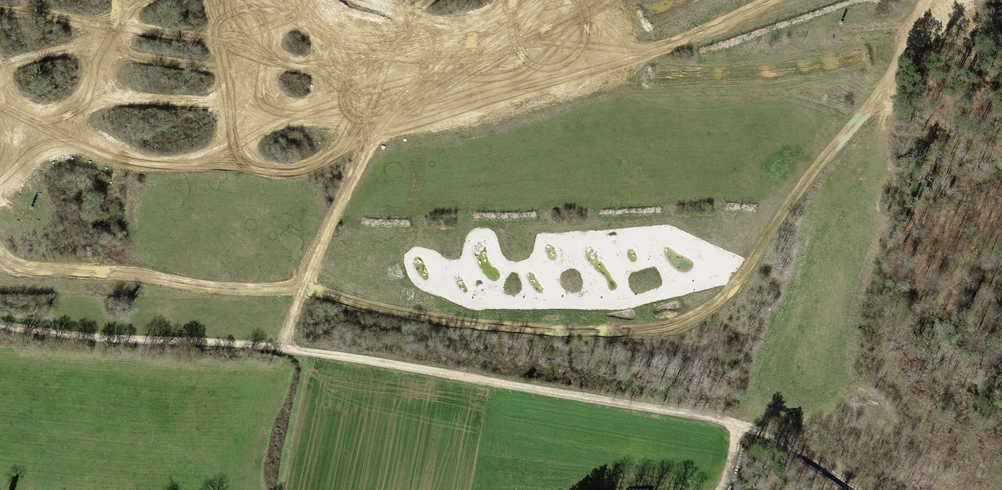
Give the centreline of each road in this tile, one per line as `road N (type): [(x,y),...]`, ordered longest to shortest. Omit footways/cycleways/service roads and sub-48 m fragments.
road 1 (track): [(0,251),(28,270),(306,289),(495,323),(608,328),(688,317),(730,287),(823,156),(881,96),(928,0)]
road 2 (track): [(853,489),(782,441),(736,424),(281,348),(0,326)]
road 3 (track): [(769,0),(664,48),(377,124)]
road 4 (track): [(52,131),(134,162),(270,170),(301,168),(377,124)]
road 5 (track): [(85,104),(238,102),(377,124)]
road 6 (track): [(281,348),(377,124)]
road 7 (track): [(233,43),(321,68),(401,66)]
road 8 (track): [(228,0),(238,102),(228,163)]
road 9 (track): [(537,0),(508,41),(401,66)]
road 10 (track): [(260,0),(401,66)]
road 11 (track): [(0,8),(97,26),(147,0)]
road 12 (track): [(99,77),(85,104),(0,175)]
road 13 (track): [(236,69),(107,54)]

